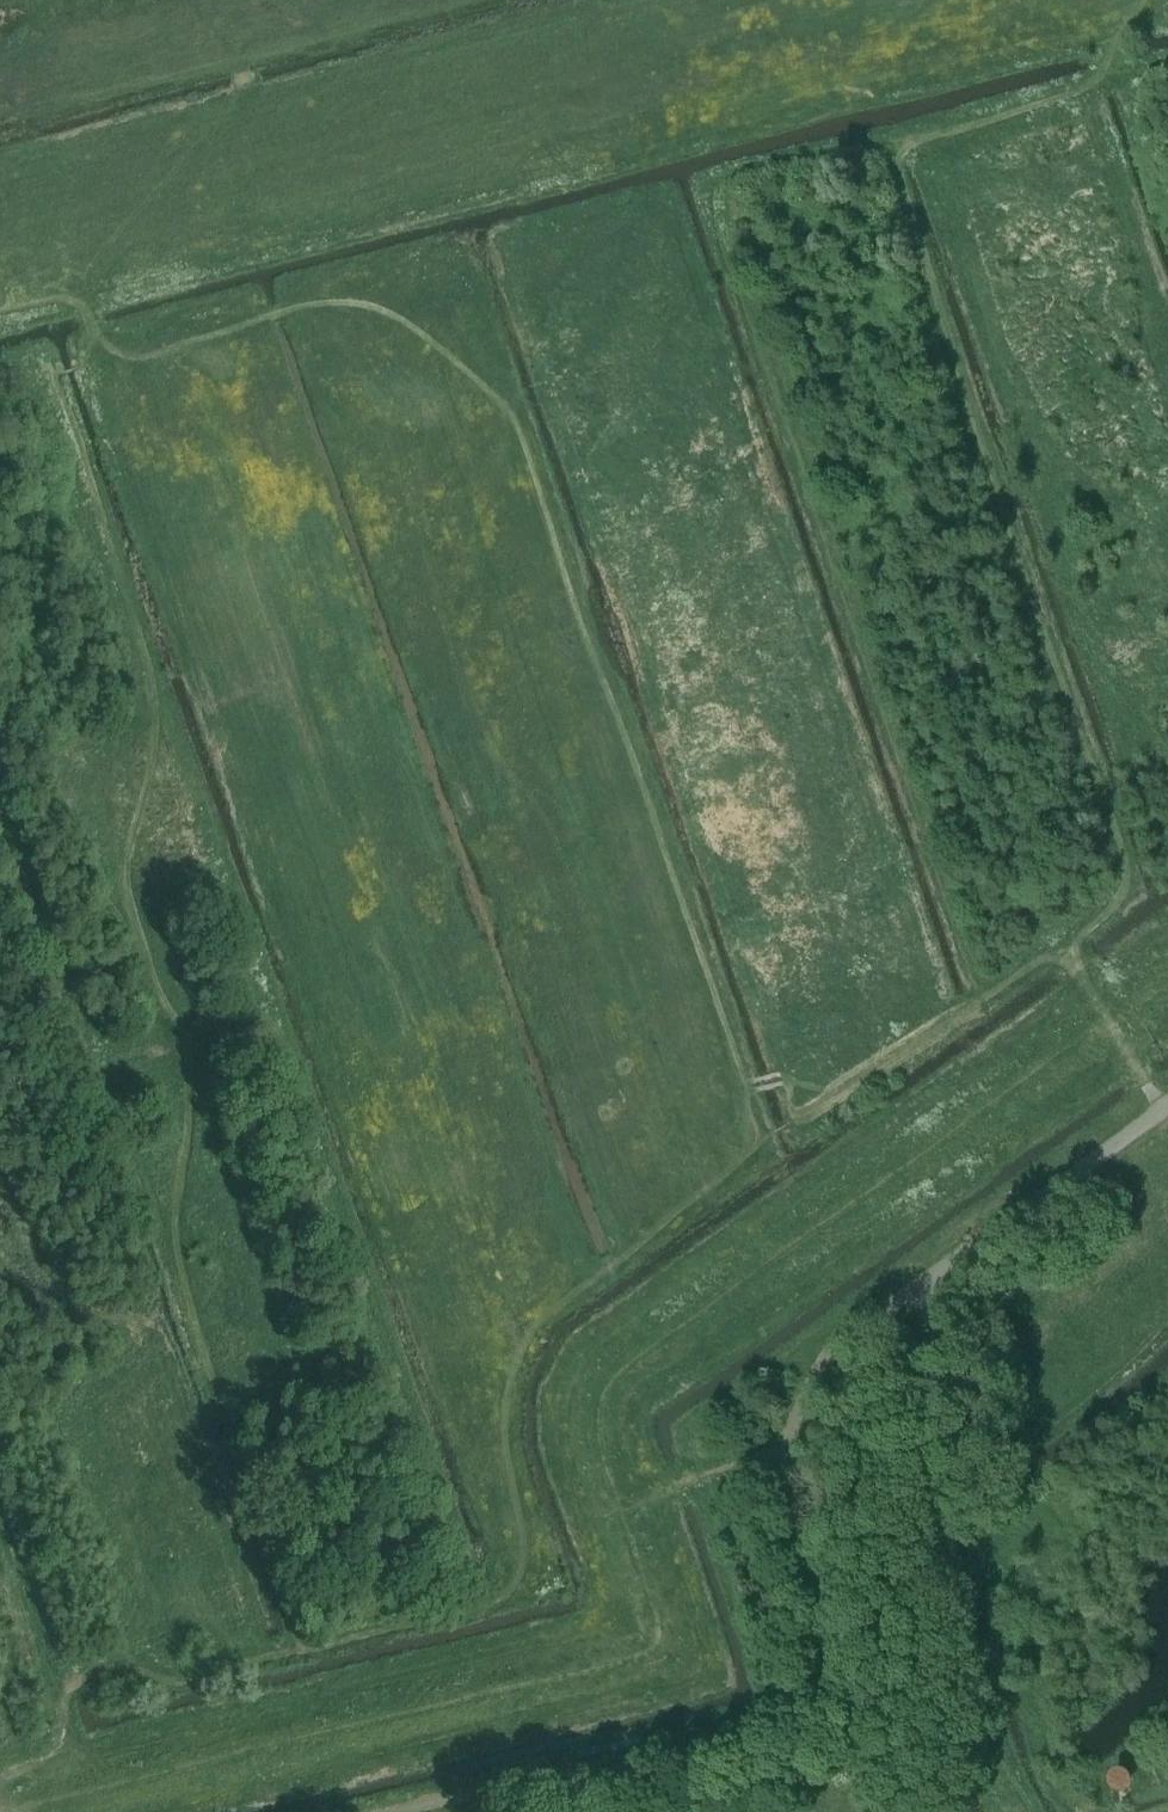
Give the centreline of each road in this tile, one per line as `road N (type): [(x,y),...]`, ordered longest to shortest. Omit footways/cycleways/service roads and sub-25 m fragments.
road 1 (track): [(662,1489),(786,1450),(828,1620),(816,1686),(745,1727),(399,1811)]
road 2 (track): [(786,1450),(804,1392),(834,1347),(925,1284)]

